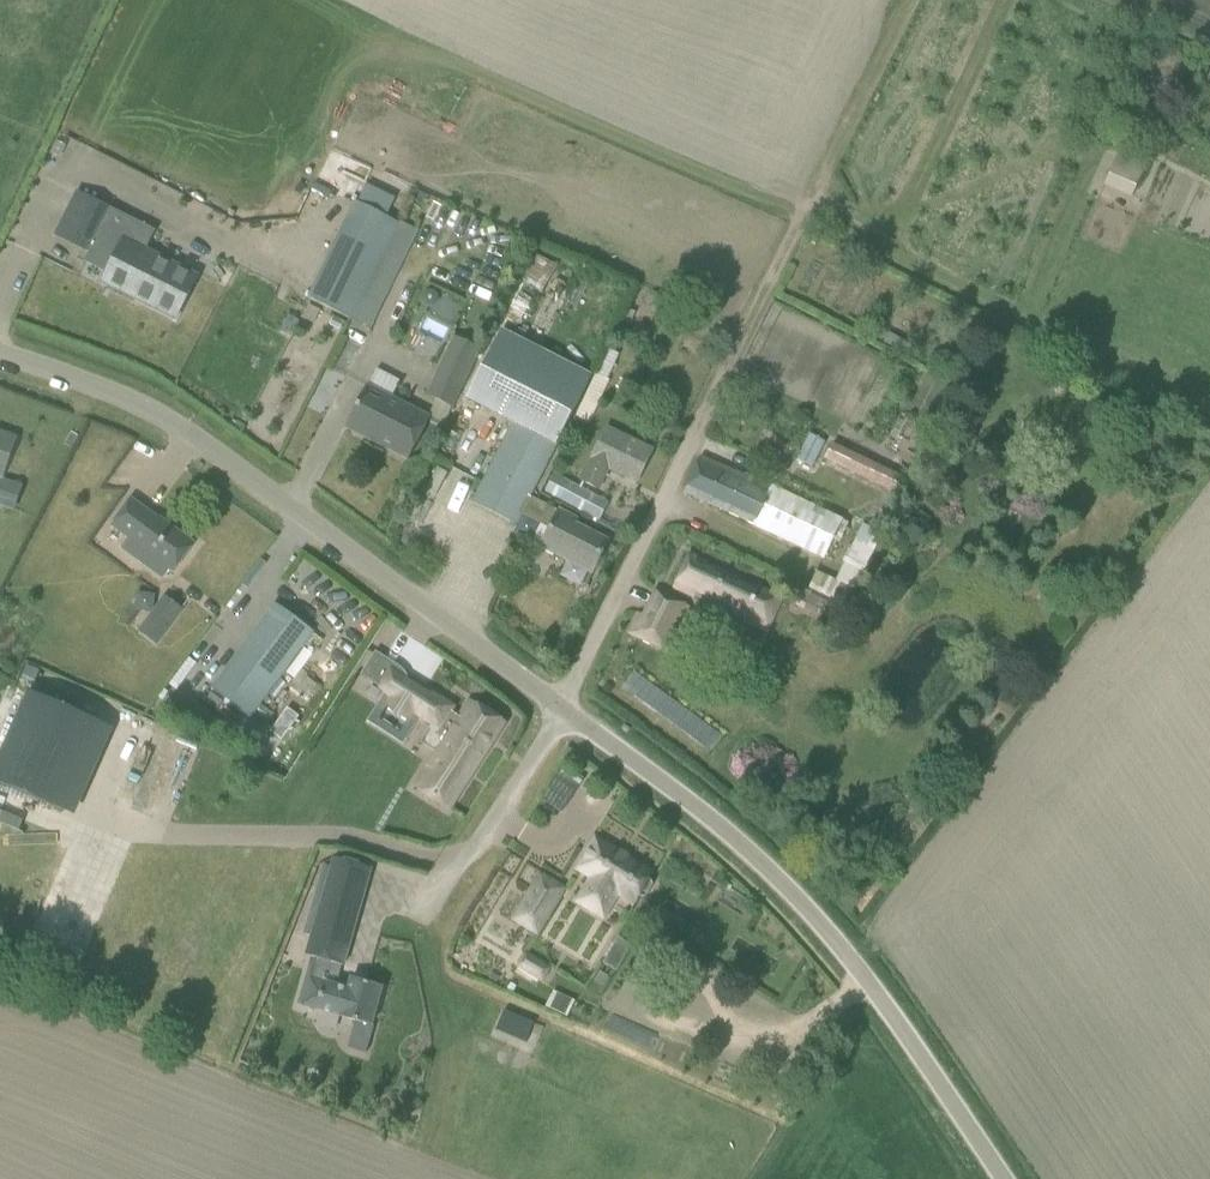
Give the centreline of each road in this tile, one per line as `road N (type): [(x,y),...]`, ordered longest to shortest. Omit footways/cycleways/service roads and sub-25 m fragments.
road 1 (unclassified): [(564,711),(186,431),(136,403),(0,351)]
road 2 (unclassified): [(1004,1178),(893,1016),(796,898),(698,809),(564,711)]
road 3 (unclassified): [(564,711),(687,461)]
road 4 (unclassified): [(462,867),(564,711)]

